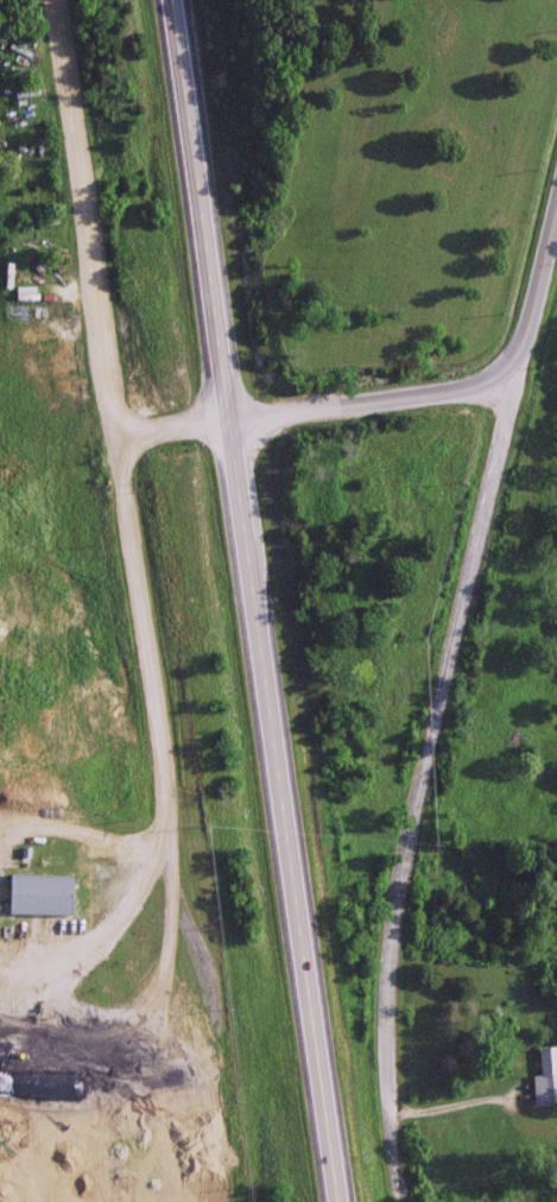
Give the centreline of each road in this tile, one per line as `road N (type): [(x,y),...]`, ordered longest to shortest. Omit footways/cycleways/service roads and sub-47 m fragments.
road 1 (residential): [(52,0),(154,690),(167,830)]
road 2 (residential): [(398,1173),(378,991),(390,891),(507,355)]
road 3 (primary): [(233,419),(337,1201)]
road 4 (secondary): [(233,419),(479,385),(507,355),(556,144)]
road 5 (residential): [(0,1014),(50,1027),(100,1023),(141,999),(163,948),(167,830),(139,844),(108,844),(0,828)]
road 6 (trunk): [(176,0),(233,419)]

